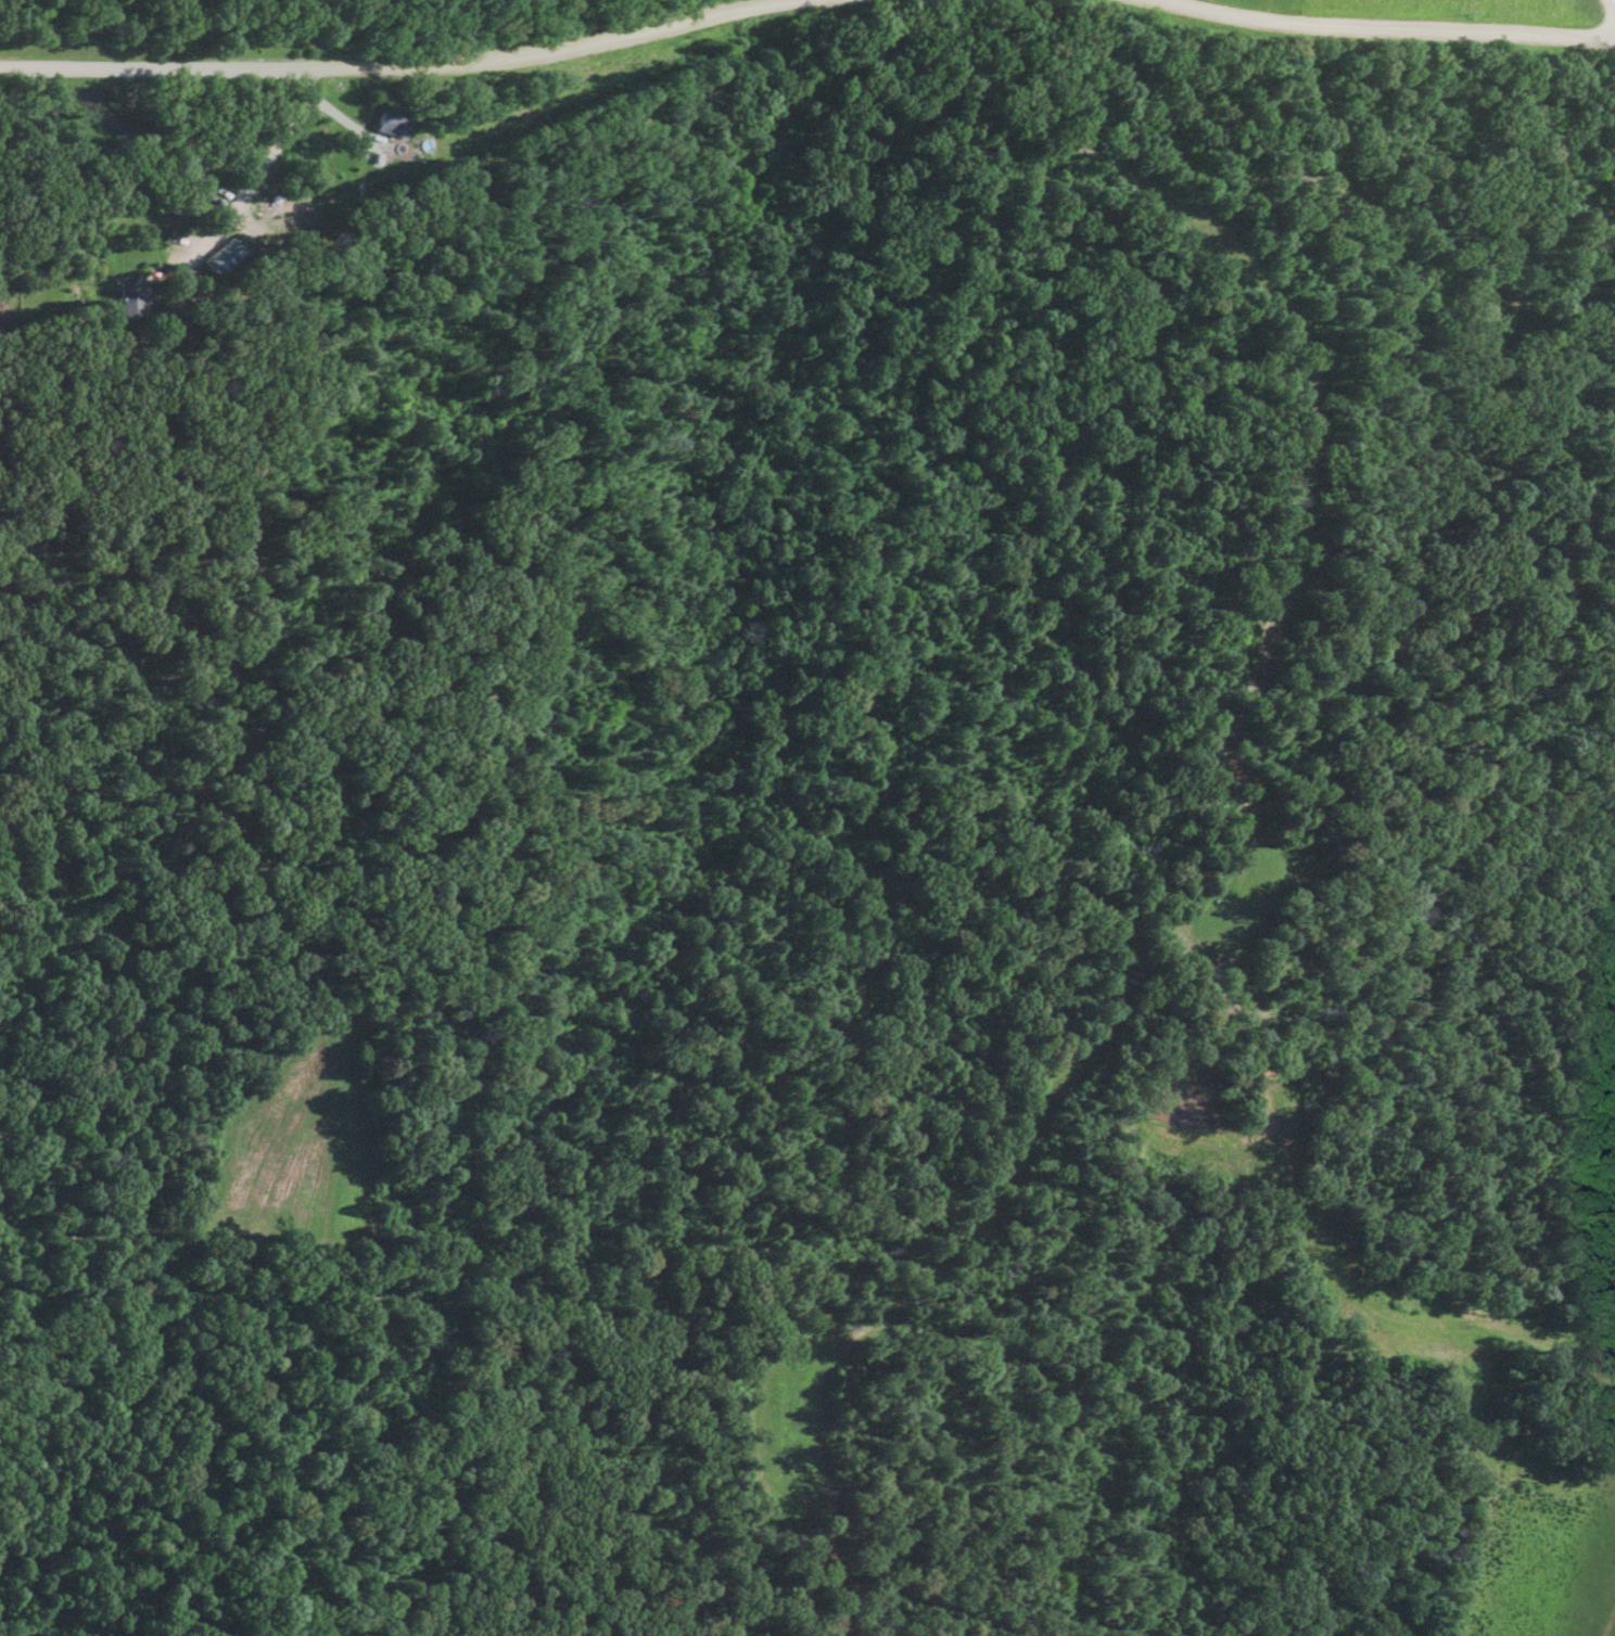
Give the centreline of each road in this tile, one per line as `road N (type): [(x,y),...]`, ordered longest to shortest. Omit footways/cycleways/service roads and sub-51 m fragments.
road 1 (residential): [(896,0),(415,57),(0,52)]
road 2 (residential): [(1614,34),(1236,16),(1141,0)]
road 3 (residential): [(305,59),(298,107),(241,162),(216,207)]

